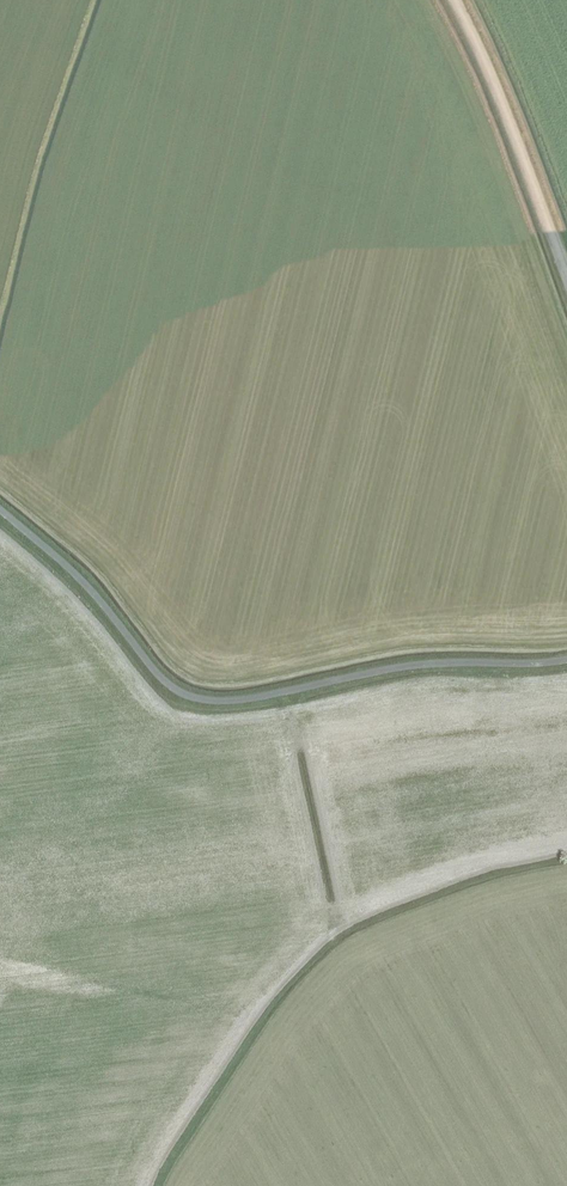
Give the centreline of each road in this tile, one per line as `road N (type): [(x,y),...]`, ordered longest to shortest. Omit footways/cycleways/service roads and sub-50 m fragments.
road 1 (unclassified): [(0,510),(79,578),(161,678),(187,696),(246,699),(409,666),(566,659)]
road 2 (tertiary): [(566,274),(509,112),(457,0)]

